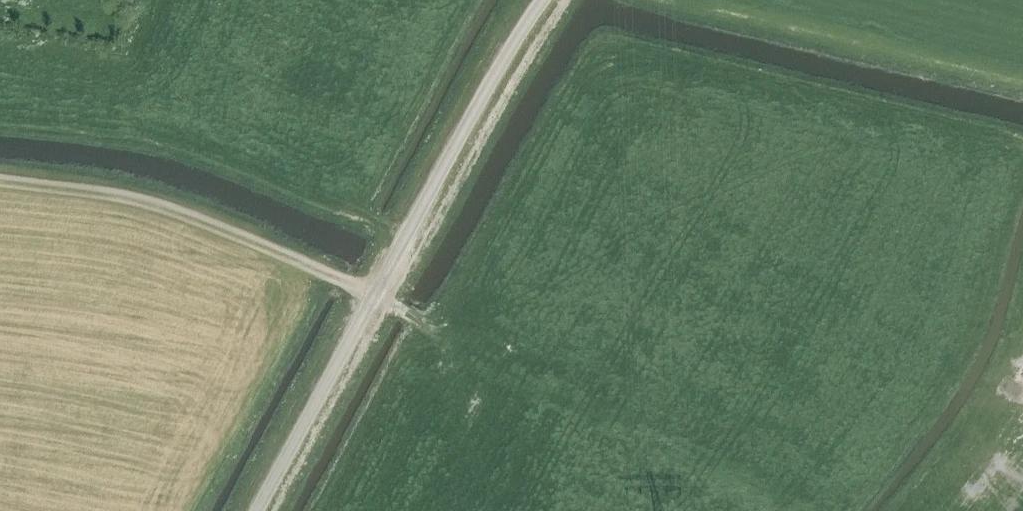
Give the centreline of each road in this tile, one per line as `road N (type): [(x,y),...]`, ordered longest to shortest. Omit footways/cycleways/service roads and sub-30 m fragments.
road 1 (tertiary): [(256,510),(542,0)]

